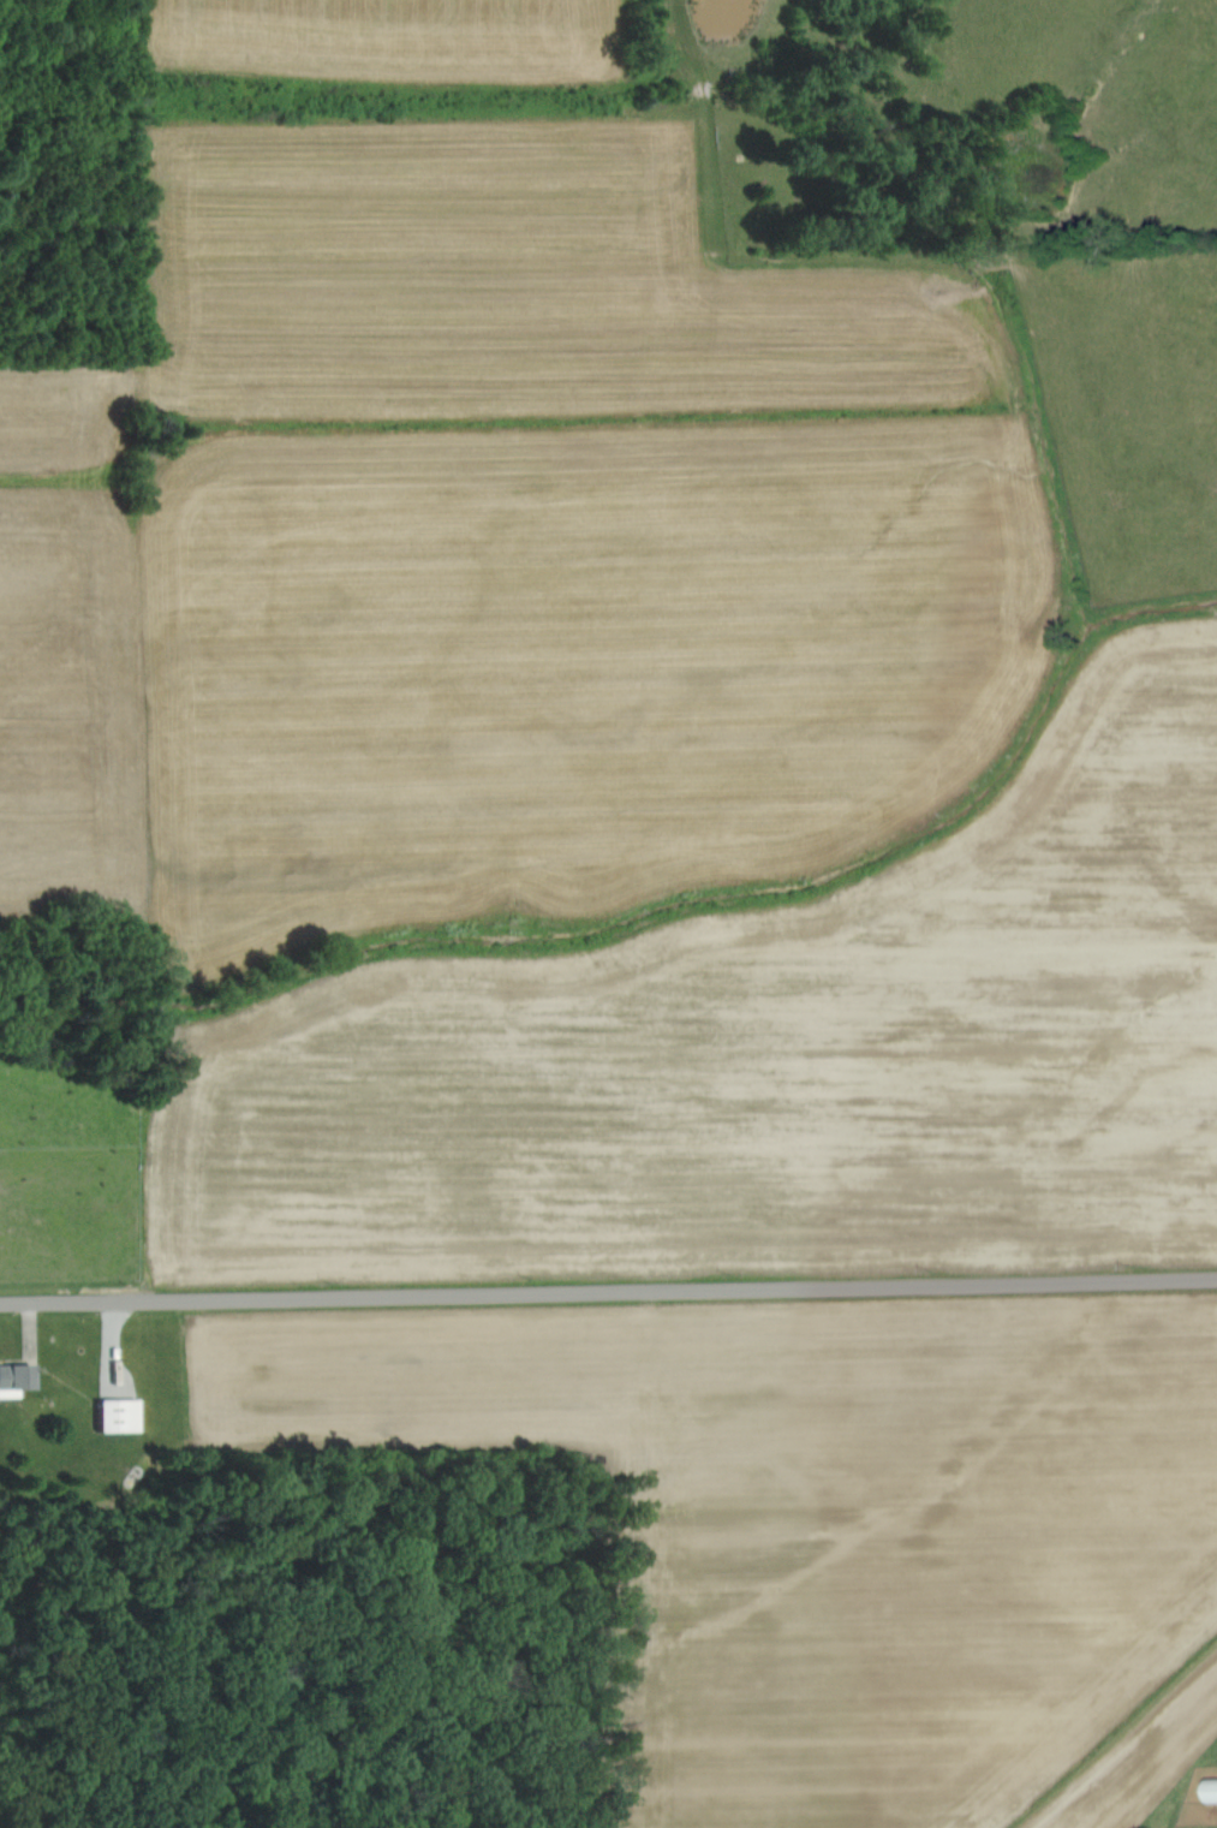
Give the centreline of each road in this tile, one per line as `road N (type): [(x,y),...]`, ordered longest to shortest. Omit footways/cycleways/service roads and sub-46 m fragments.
road 1 (residential): [(0,1309),(1216,1278)]

